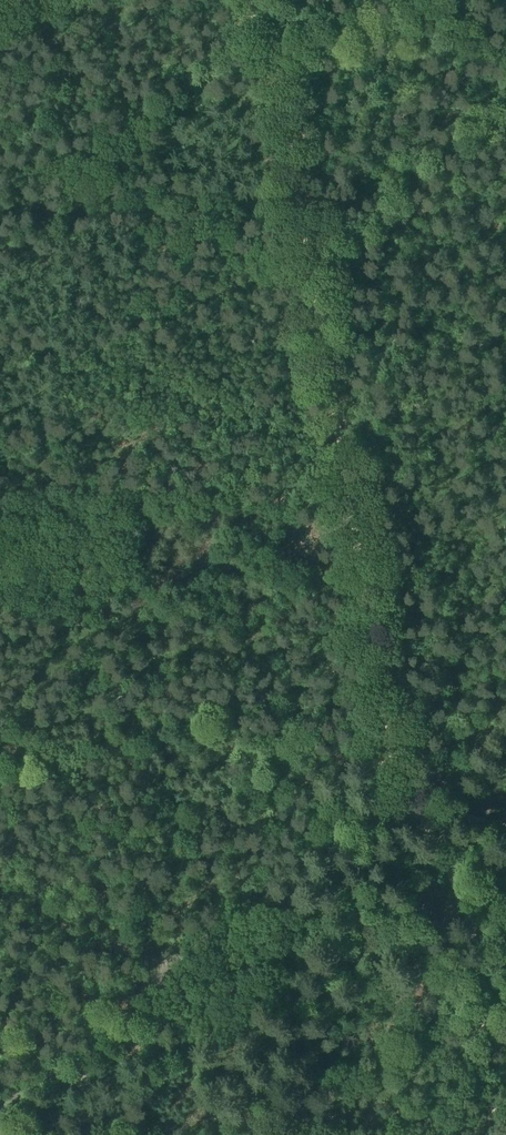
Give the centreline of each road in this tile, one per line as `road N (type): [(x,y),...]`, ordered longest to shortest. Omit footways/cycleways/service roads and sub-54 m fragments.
road 1 (track): [(415,803),(398,780),(304,238),(259,56)]
road 2 (unclassified): [(0,1108),(91,1048),(177,961),(338,863),(505,697)]
road 3 (track): [(415,803),(467,906),(483,962),(494,1097),(505,1134)]
road 4 (track): [(0,253),(39,228),(150,101),(223,63),(259,56)]
road 5 (track): [(0,905),(177,961)]

